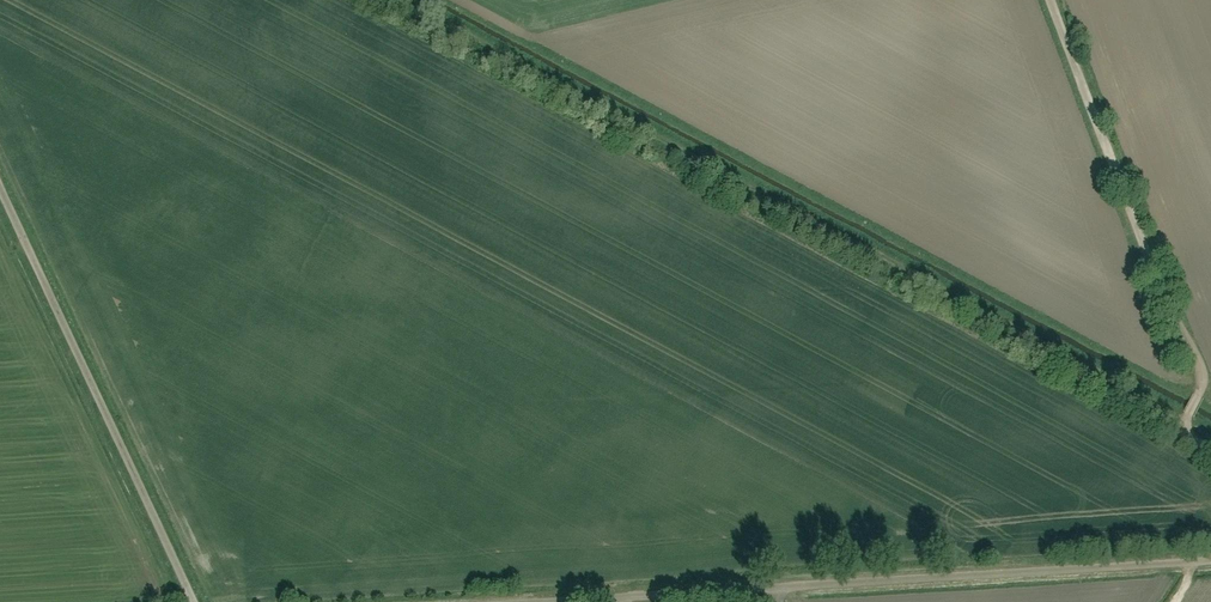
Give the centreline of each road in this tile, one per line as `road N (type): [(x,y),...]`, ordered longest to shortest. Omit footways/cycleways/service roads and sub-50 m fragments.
road 1 (track): [(1184,426),(388,0)]
road 2 (residential): [(1210,561),(447,601)]
road 3 (residential): [(193,601),(0,190)]
road 4 (track): [(1050,0),(1148,261),(1202,376),(1199,395)]

